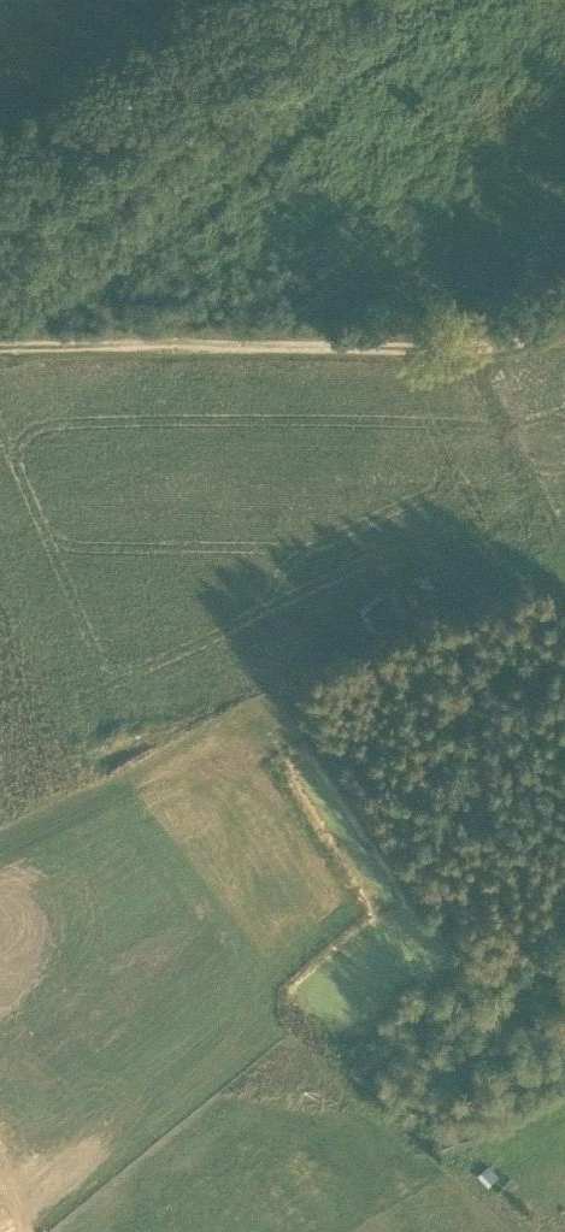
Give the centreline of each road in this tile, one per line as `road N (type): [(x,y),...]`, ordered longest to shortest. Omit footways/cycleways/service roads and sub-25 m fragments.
road 1 (track): [(0,348),(449,349),(544,342),(564,333)]
road 2 (track): [(150,0),(0,101)]

